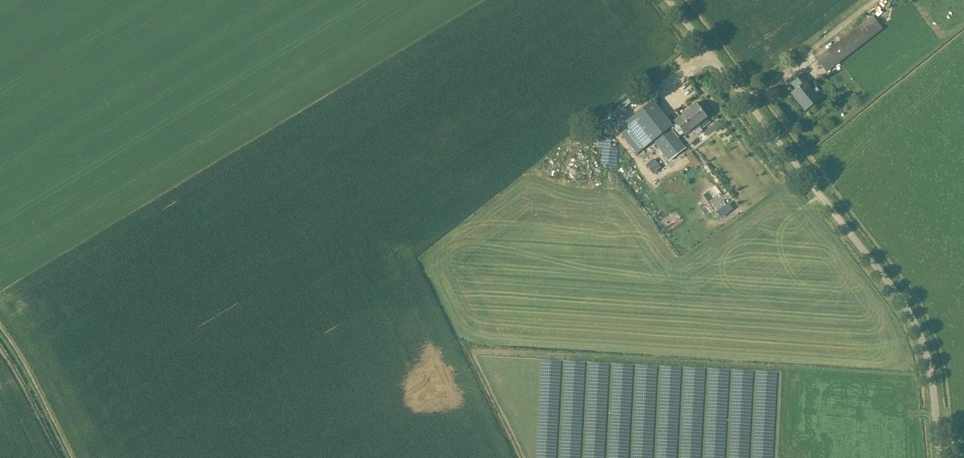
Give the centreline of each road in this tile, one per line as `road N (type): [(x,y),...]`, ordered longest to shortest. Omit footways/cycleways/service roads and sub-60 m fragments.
road 1 (unclassified): [(939,457),(928,355),(915,326),(667,0)]

